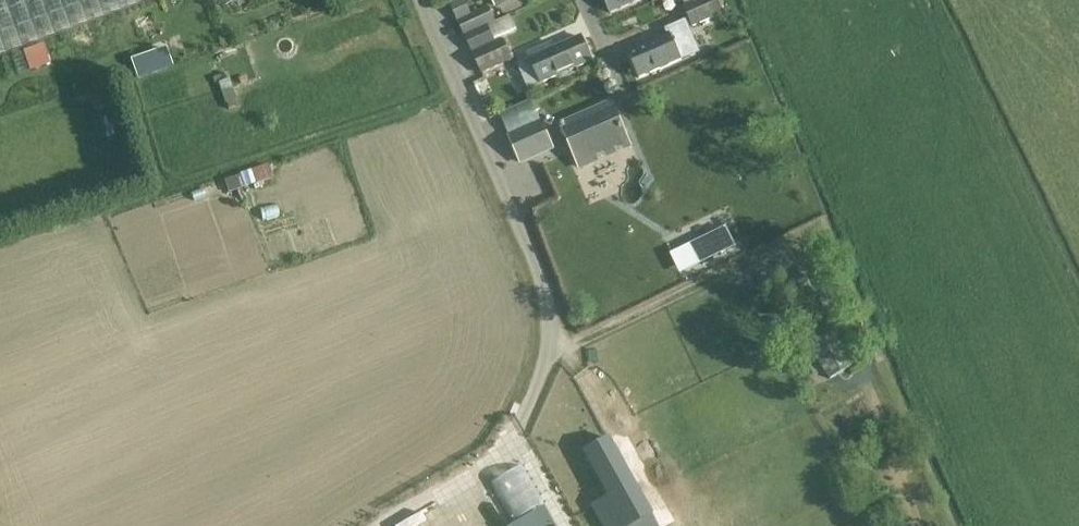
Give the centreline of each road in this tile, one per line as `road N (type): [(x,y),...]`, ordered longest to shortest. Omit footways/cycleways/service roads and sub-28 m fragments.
road 1 (unclassified): [(489,169),(418,0)]

